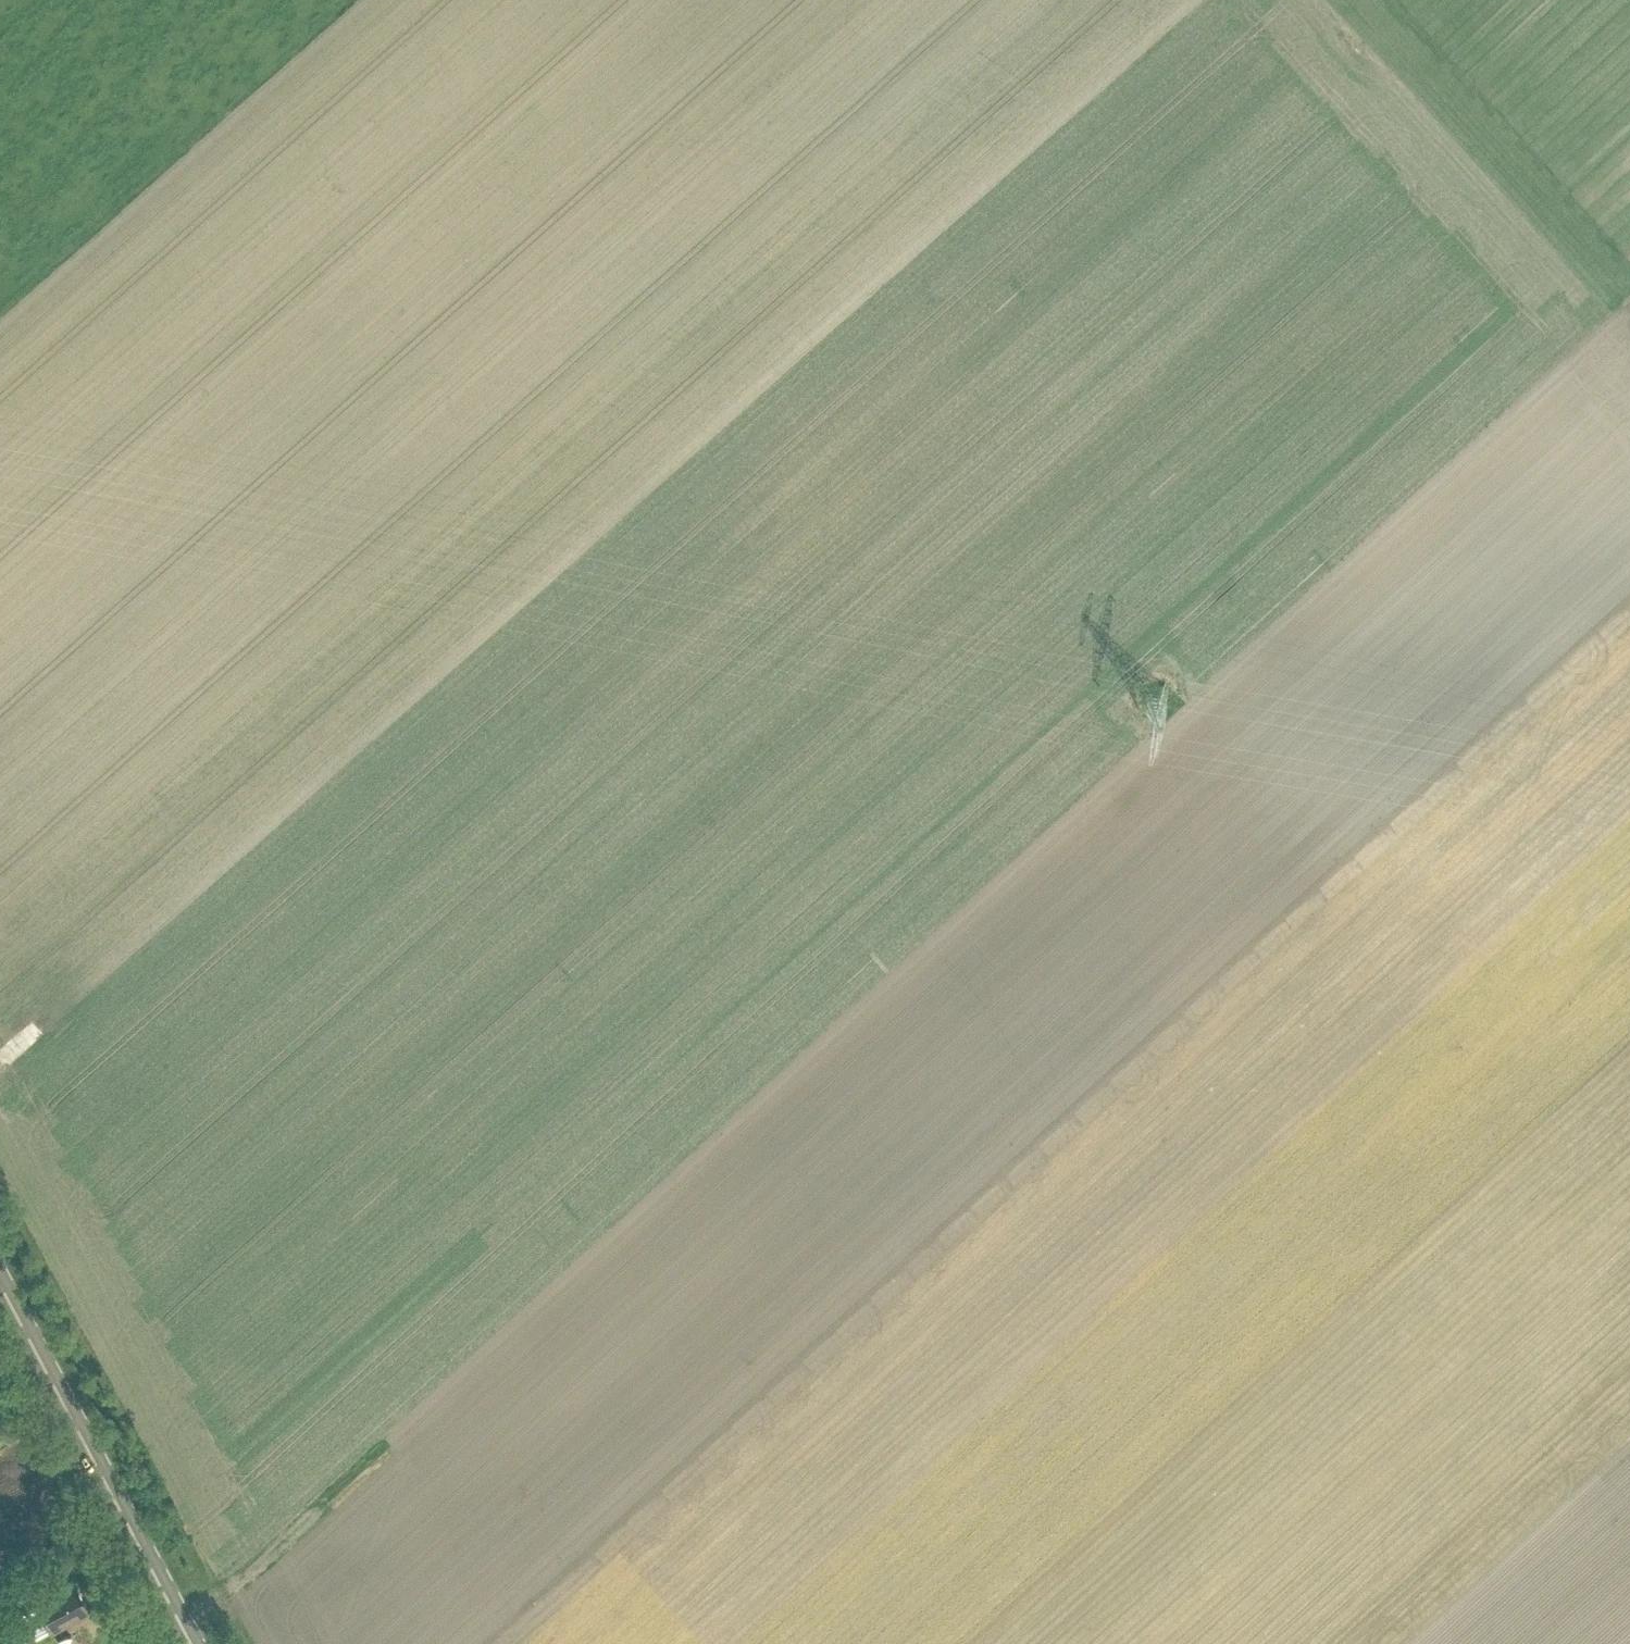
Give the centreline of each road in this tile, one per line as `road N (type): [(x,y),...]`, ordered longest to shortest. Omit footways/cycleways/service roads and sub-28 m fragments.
road 1 (primary): [(195,1643),(0,1279)]

